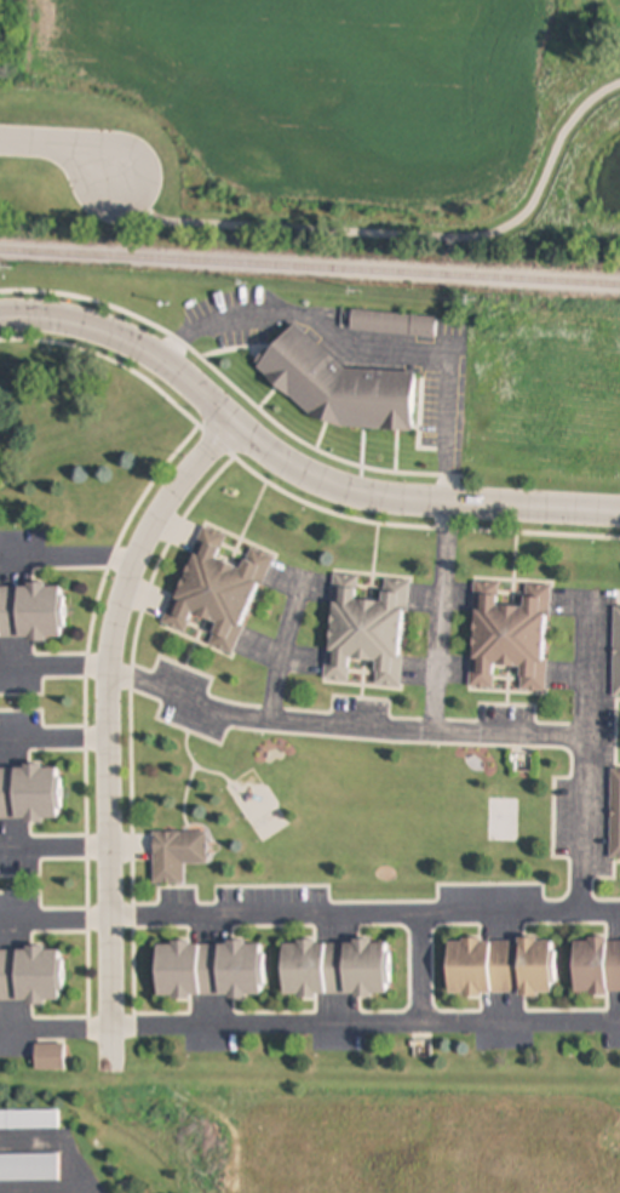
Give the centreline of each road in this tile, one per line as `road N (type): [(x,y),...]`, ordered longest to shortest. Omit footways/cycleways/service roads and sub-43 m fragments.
road 1 (residential): [(111,1057),(115,621),(154,524),(237,423)]
road 2 (residential): [(619,516),(373,497),(331,486),(282,459),(161,361),(91,327)]
road 3 (residential): [(0,141),(76,153),(122,182)]

